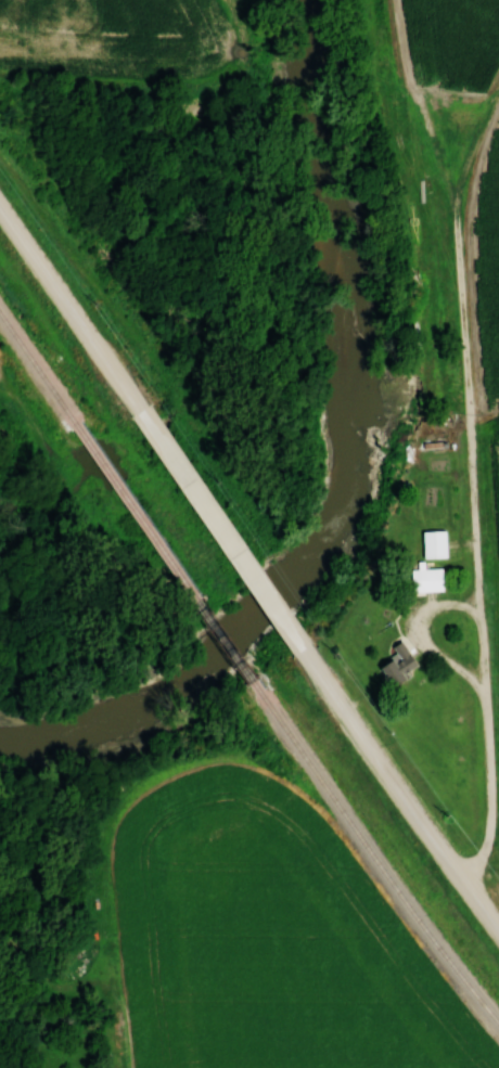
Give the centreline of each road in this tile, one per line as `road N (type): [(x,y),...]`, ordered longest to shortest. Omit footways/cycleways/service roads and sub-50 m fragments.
road 1 (track): [(477,614),(455,206),(395,0)]
road 2 (tertiary): [(498,926),(309,655)]
road 3 (tertiary): [(309,655),(145,415)]
road 4 (tertiary): [(145,415),(0,199)]
road 5 (track): [(455,206),(498,90)]

